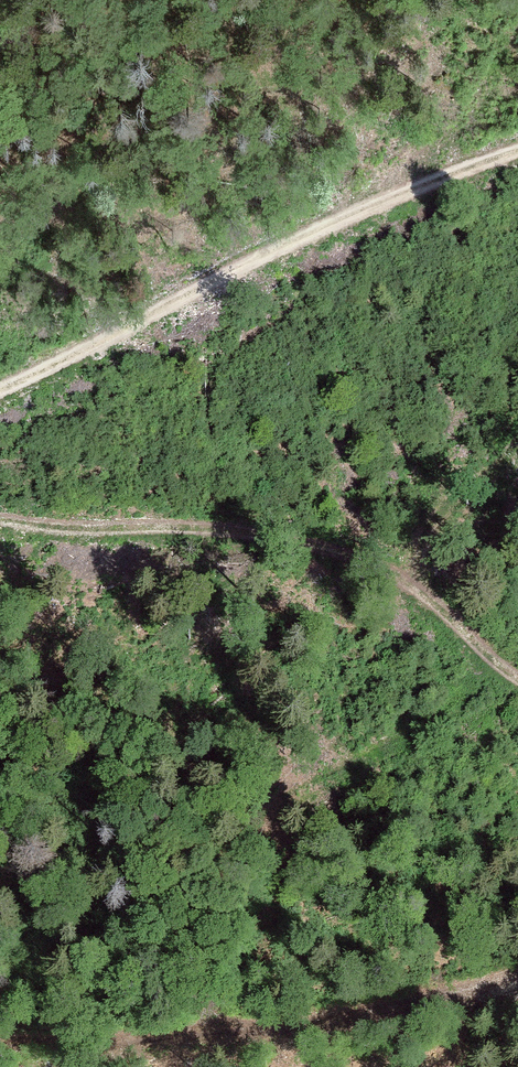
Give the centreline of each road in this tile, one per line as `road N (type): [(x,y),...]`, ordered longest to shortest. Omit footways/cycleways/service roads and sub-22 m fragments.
road 1 (track): [(517,149),(286,236),(0,389)]
road 2 (track): [(0,516),(299,537),(373,558),(517,674)]
road 3 (track): [(0,1046),(288,1031),(517,974)]

